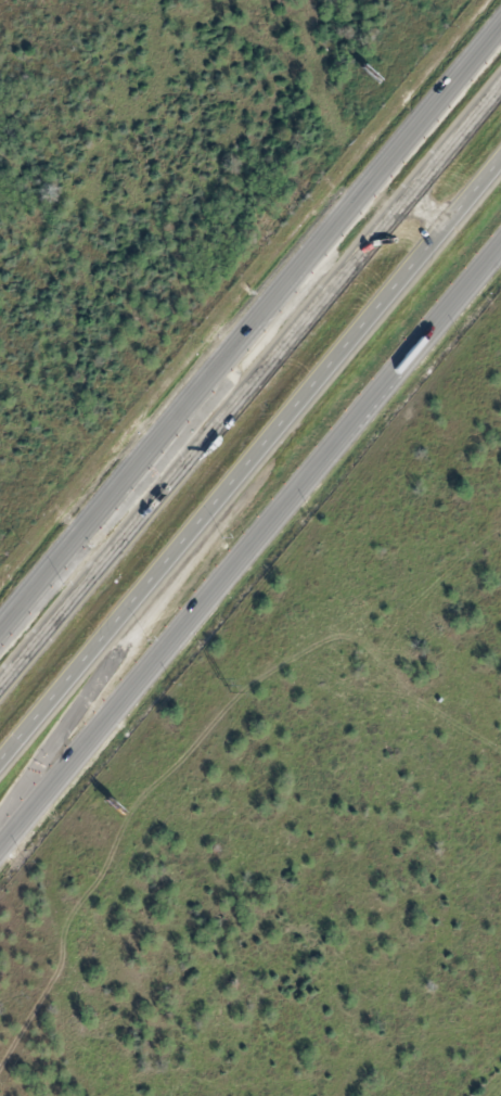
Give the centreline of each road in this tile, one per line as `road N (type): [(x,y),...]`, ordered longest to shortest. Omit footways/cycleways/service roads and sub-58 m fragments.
road 1 (motorway): [(0,769),(500,155)]
road 2 (tertiary): [(500,30),(0,632)]
road 3 (tertiary): [(0,854),(500,255)]
road 4 (motorway): [(500,105),(0,692)]
road 5 (motorway): [(500,102),(0,635)]
road 6 (motorway): [(0,831),(287,418)]

